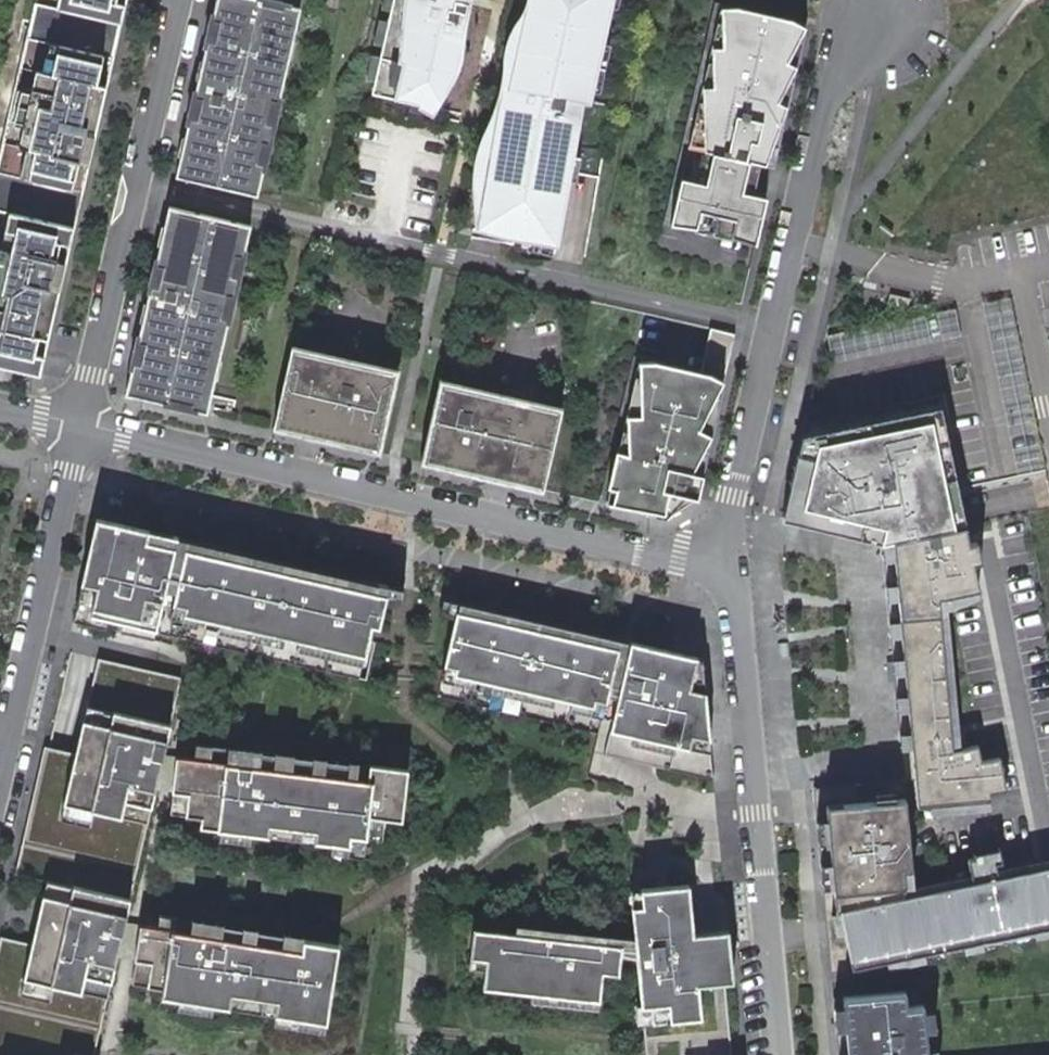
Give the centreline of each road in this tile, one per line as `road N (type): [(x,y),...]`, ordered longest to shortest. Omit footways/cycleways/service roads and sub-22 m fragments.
road 1 (residential): [(78,430),(727,578)]
road 2 (residential): [(771,329),(135,184)]
road 3 (residential): [(748,783),(886,764),(861,549),(726,518)]
road 4 (residential): [(78,430),(0,778)]
road 5 (residential): [(885,21),(830,78),(771,329)]
road 6 (residential): [(748,783),(776,1054)]
road 7 (residential): [(78,430),(135,184)]
road 8 (residential): [(727,578),(748,783)]
road 9 (residential): [(771,329),(726,518)]
road 10 (residential): [(135,184),(179,0)]

